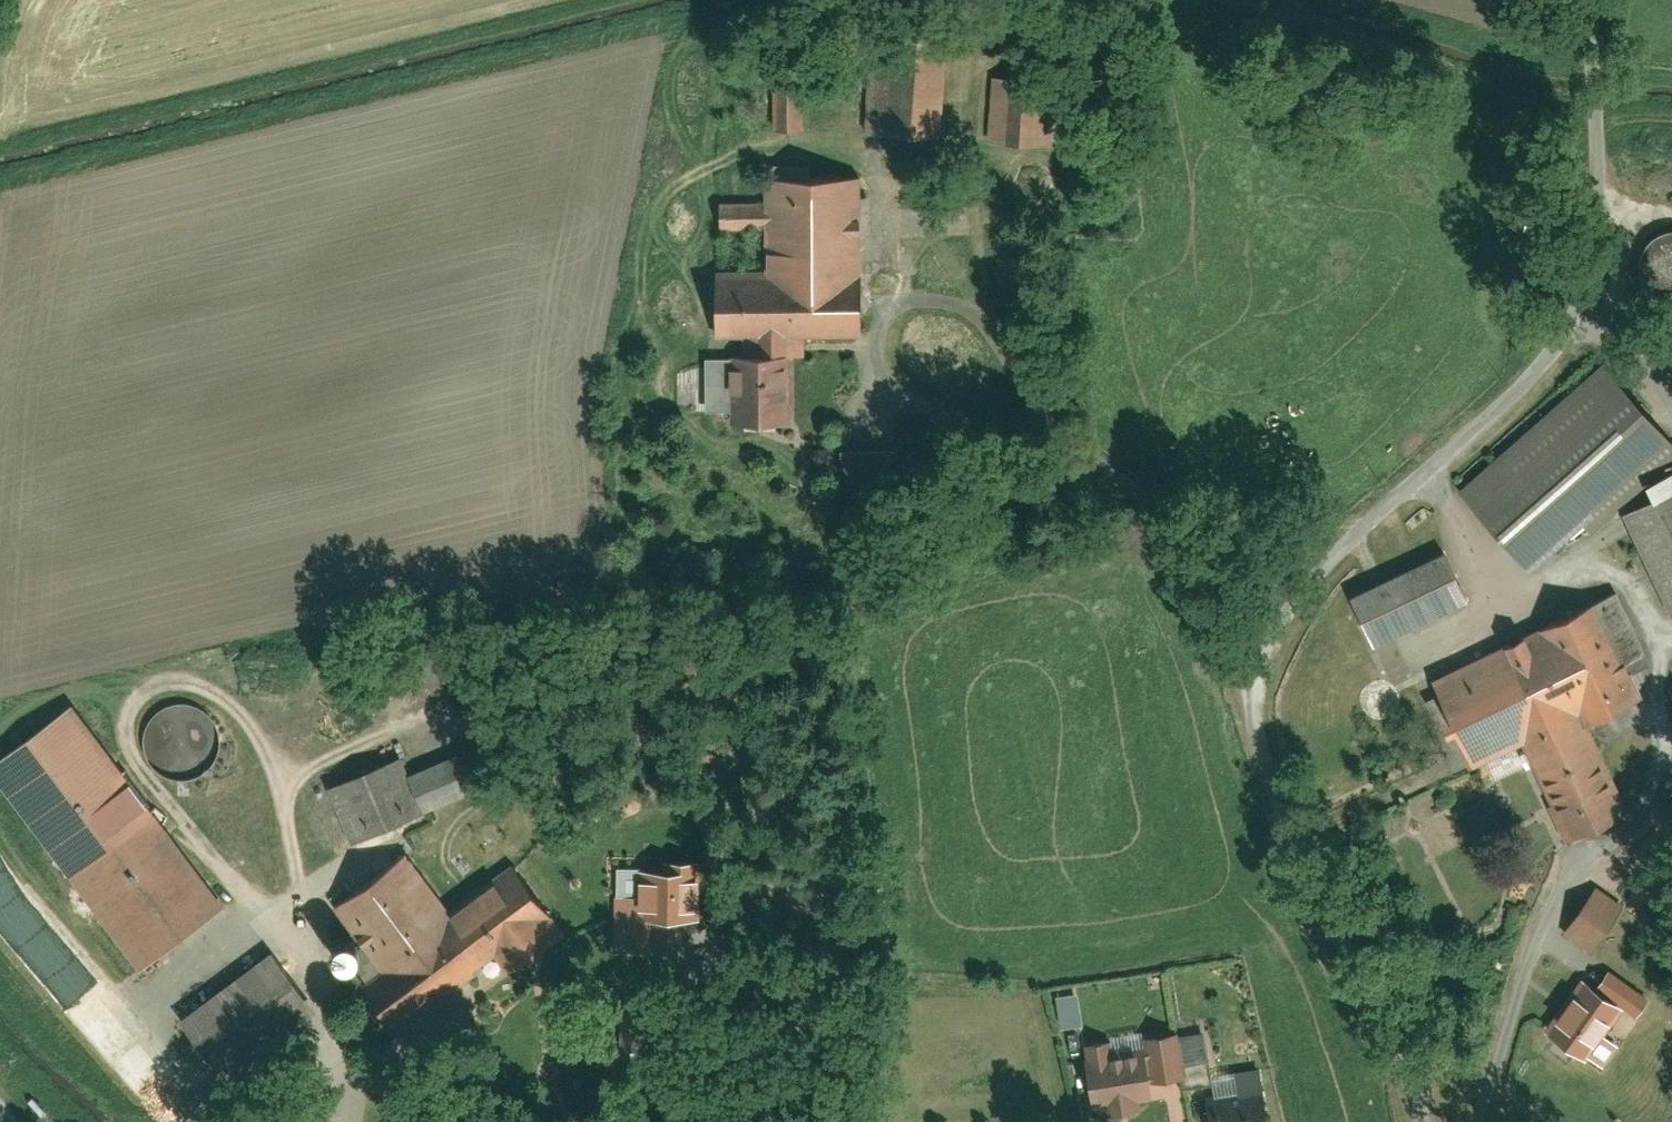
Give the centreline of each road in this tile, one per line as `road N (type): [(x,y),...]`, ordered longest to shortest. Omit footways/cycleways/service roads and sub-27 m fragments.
road 1 (residential): [(1587,0),(1596,204),(1592,258),(1565,333),(1527,382),(1313,581),(1278,633),(1252,696),(1255,733),(1292,849),(1399,1046),(1423,1121)]

